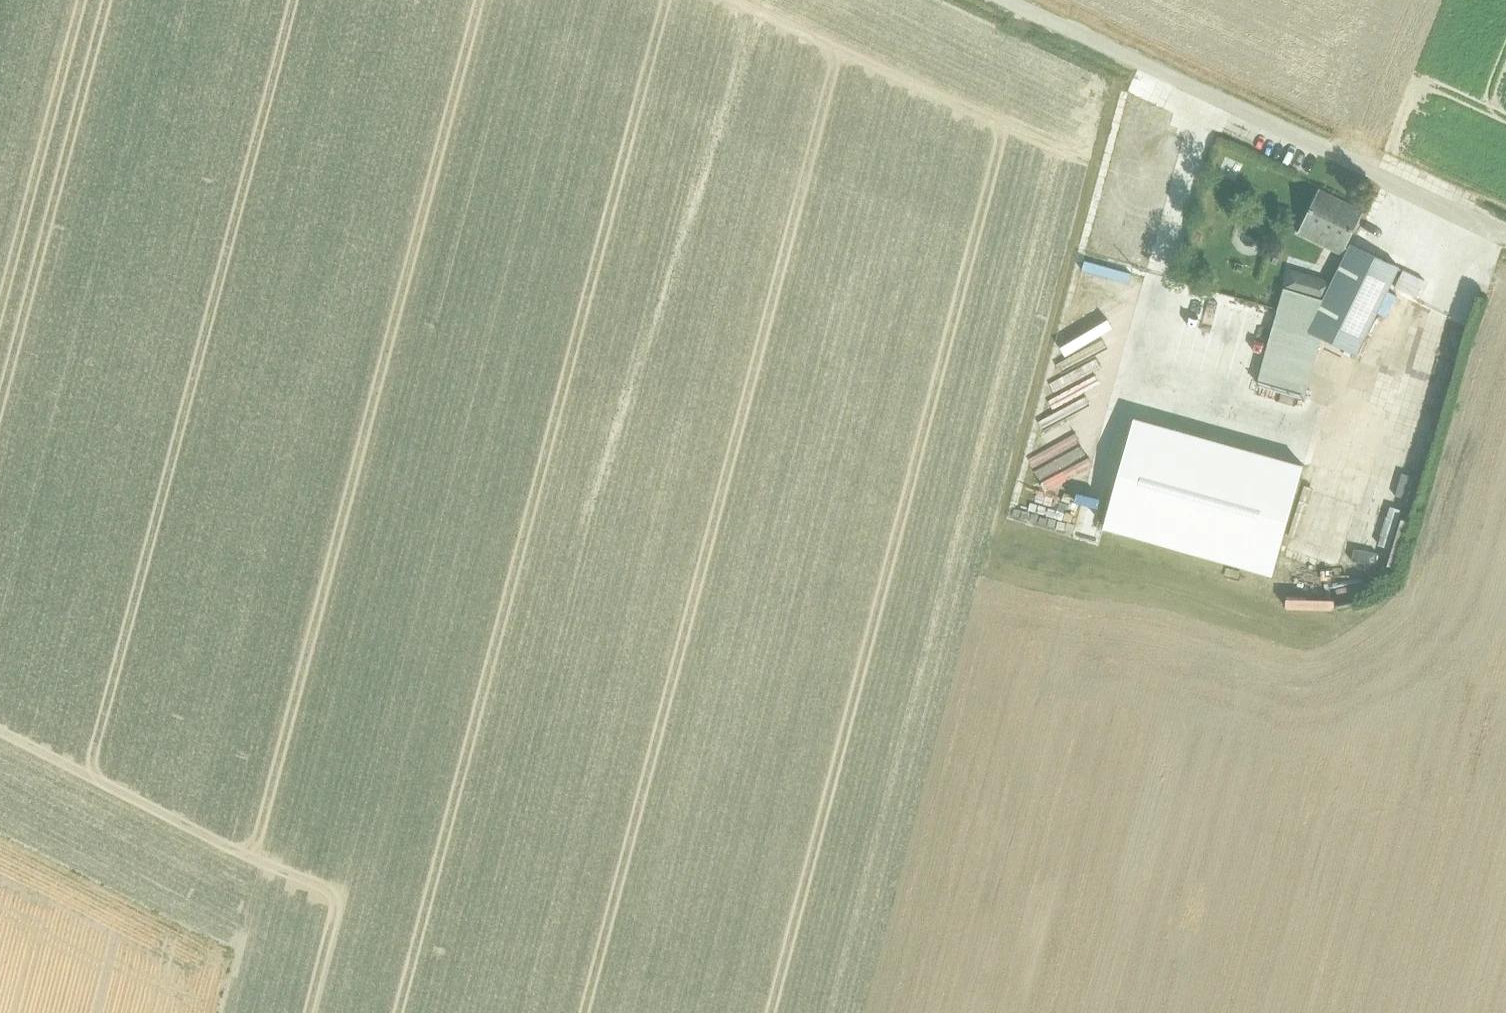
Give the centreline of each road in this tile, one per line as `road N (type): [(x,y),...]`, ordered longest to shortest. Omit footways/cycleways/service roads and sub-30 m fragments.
road 1 (unclassified): [(1505,233),(1011,0)]

